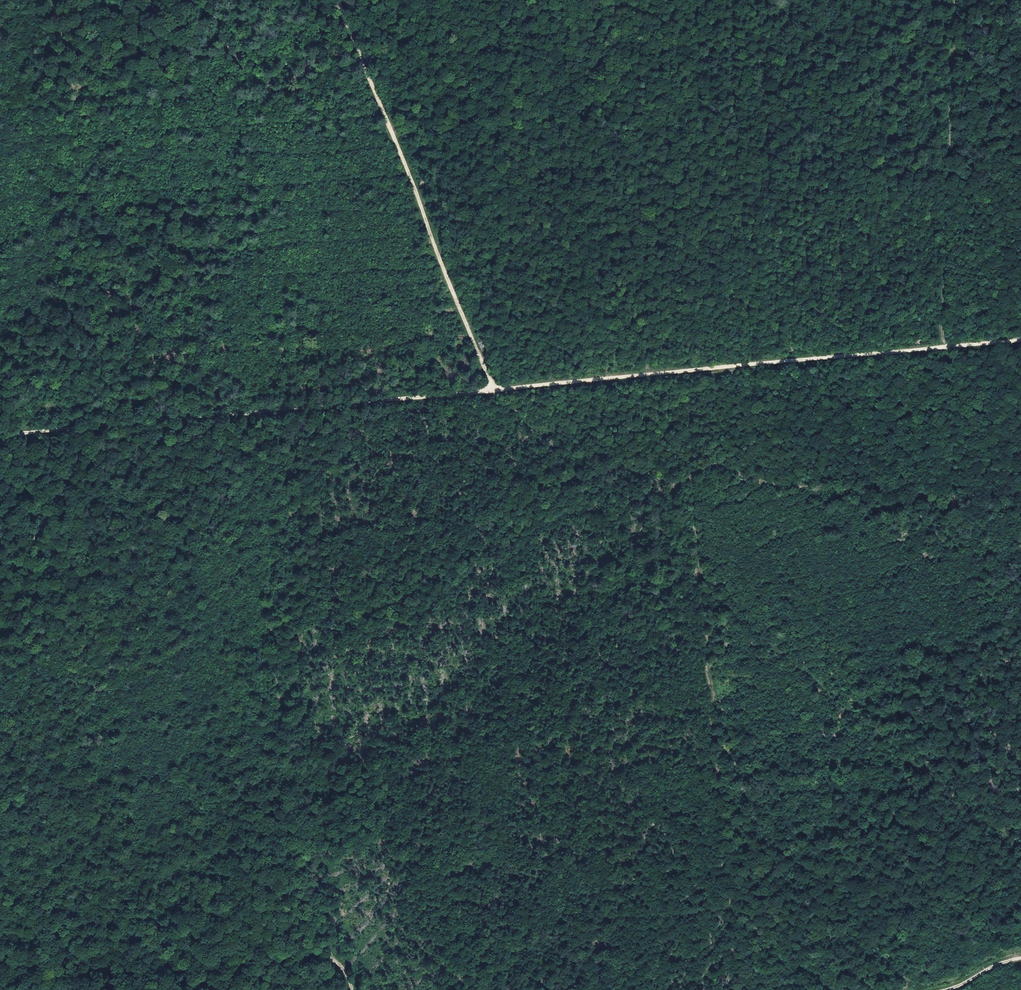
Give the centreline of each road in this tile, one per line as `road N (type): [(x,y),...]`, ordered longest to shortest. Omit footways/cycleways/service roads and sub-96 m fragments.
road 1 (track): [(1020,338),(493,389)]
road 2 (track): [(324,761),(353,730),(450,686),(518,639),(607,568),(677,485)]
road 3 (track): [(337,0),(493,389)]
road 4 (track): [(521,0),(493,62),(491,195),(508,245),(511,294),(507,348),(493,389)]
road 5 (track): [(953,0),(944,345)]
road 6 (track): [(335,960),(312,950),(66,969)]
road 7 (track): [(393,397),(140,421)]
road 8 (track): [(335,960),(309,902),(319,821),(333,791),(324,761)]
road 9 (track): [(21,559),(68,481),(82,426)]

